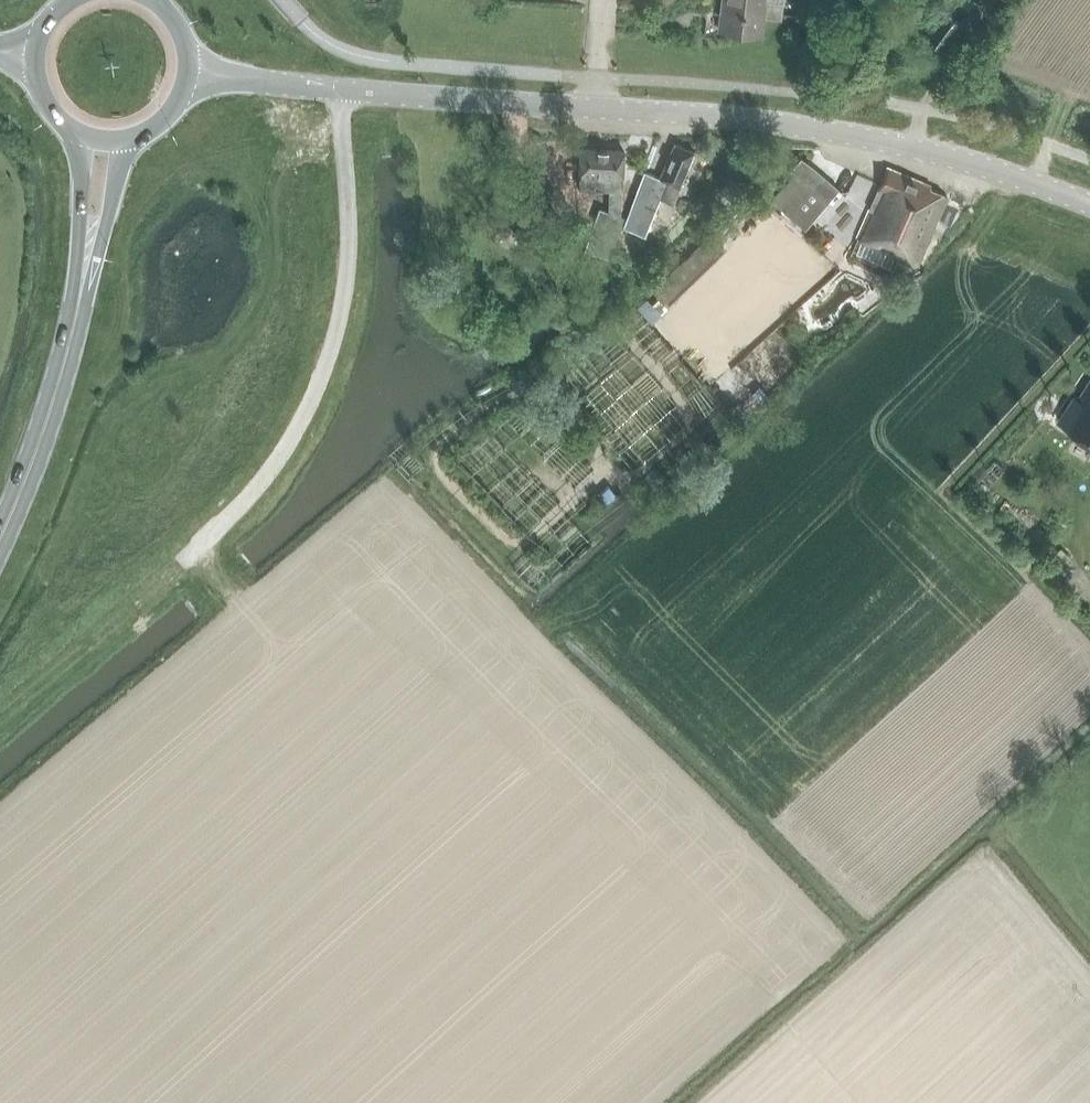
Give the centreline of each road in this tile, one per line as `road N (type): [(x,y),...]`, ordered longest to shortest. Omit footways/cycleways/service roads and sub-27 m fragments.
road 1 (secondary): [(1089,205),(947,156),(773,122),(187,72)]
road 2 (primary): [(71,335),(0,537)]
road 3 (primary): [(71,335),(123,139)]
road 4 (primary): [(80,133),(71,335)]

